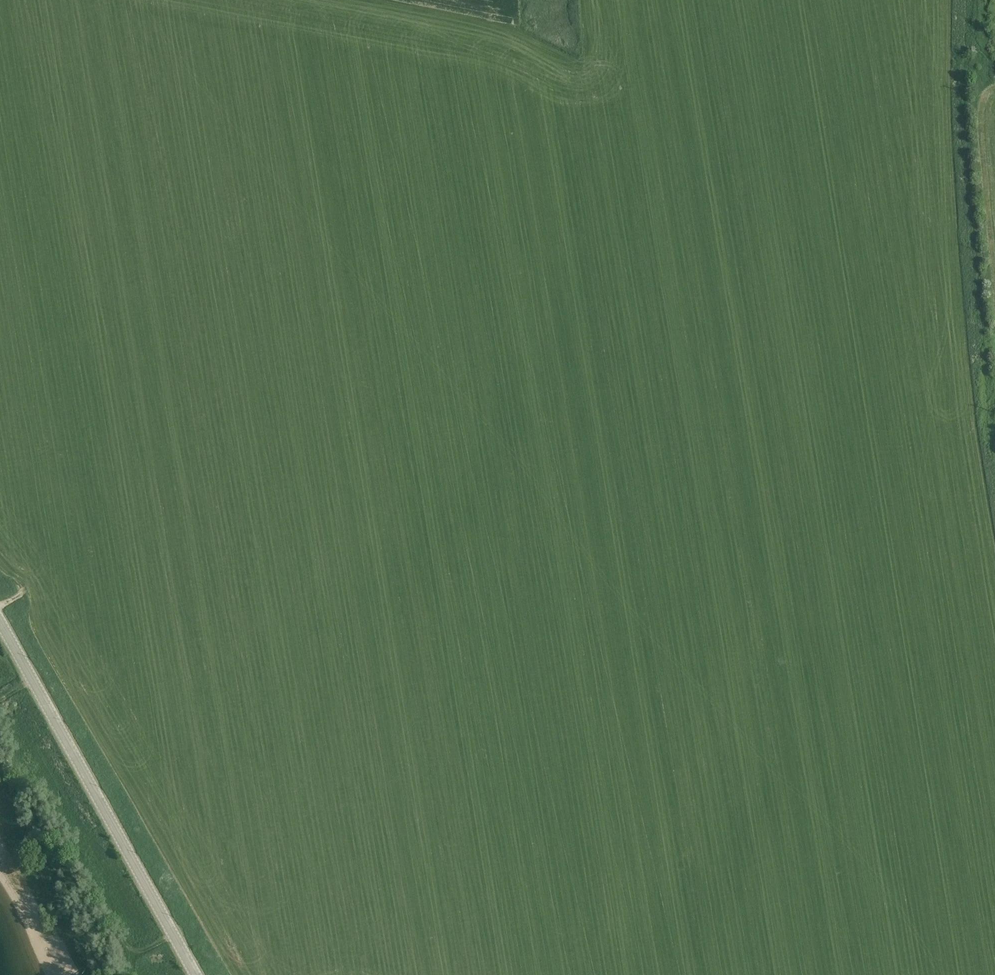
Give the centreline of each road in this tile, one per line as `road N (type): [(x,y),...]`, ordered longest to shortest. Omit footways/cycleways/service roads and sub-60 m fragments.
road 1 (unclassified): [(0,623),(194,974)]

